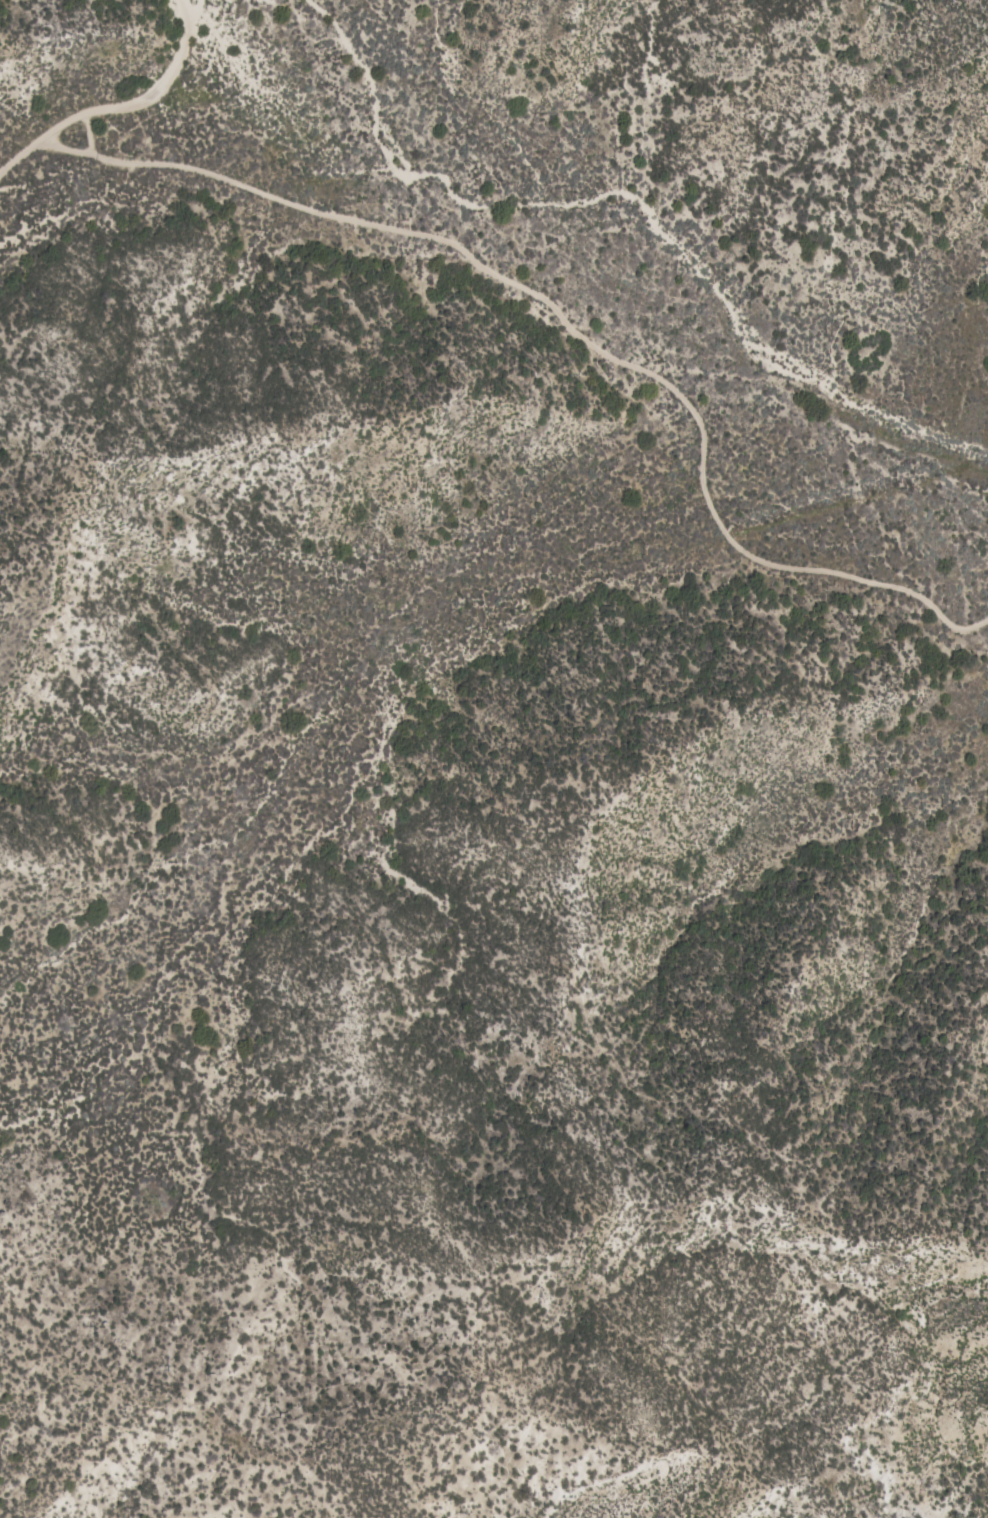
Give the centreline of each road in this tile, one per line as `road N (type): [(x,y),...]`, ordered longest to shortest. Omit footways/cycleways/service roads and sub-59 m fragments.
road 1 (track): [(987,620),(954,630),(899,589),(773,567),(744,554),(705,499),(695,413),(669,387),(567,330),(549,304),(477,268),(455,244),(300,209),(204,173),(90,155)]
road 2 (track): [(183,0),(175,62),(129,104),(50,135),(0,166)]

